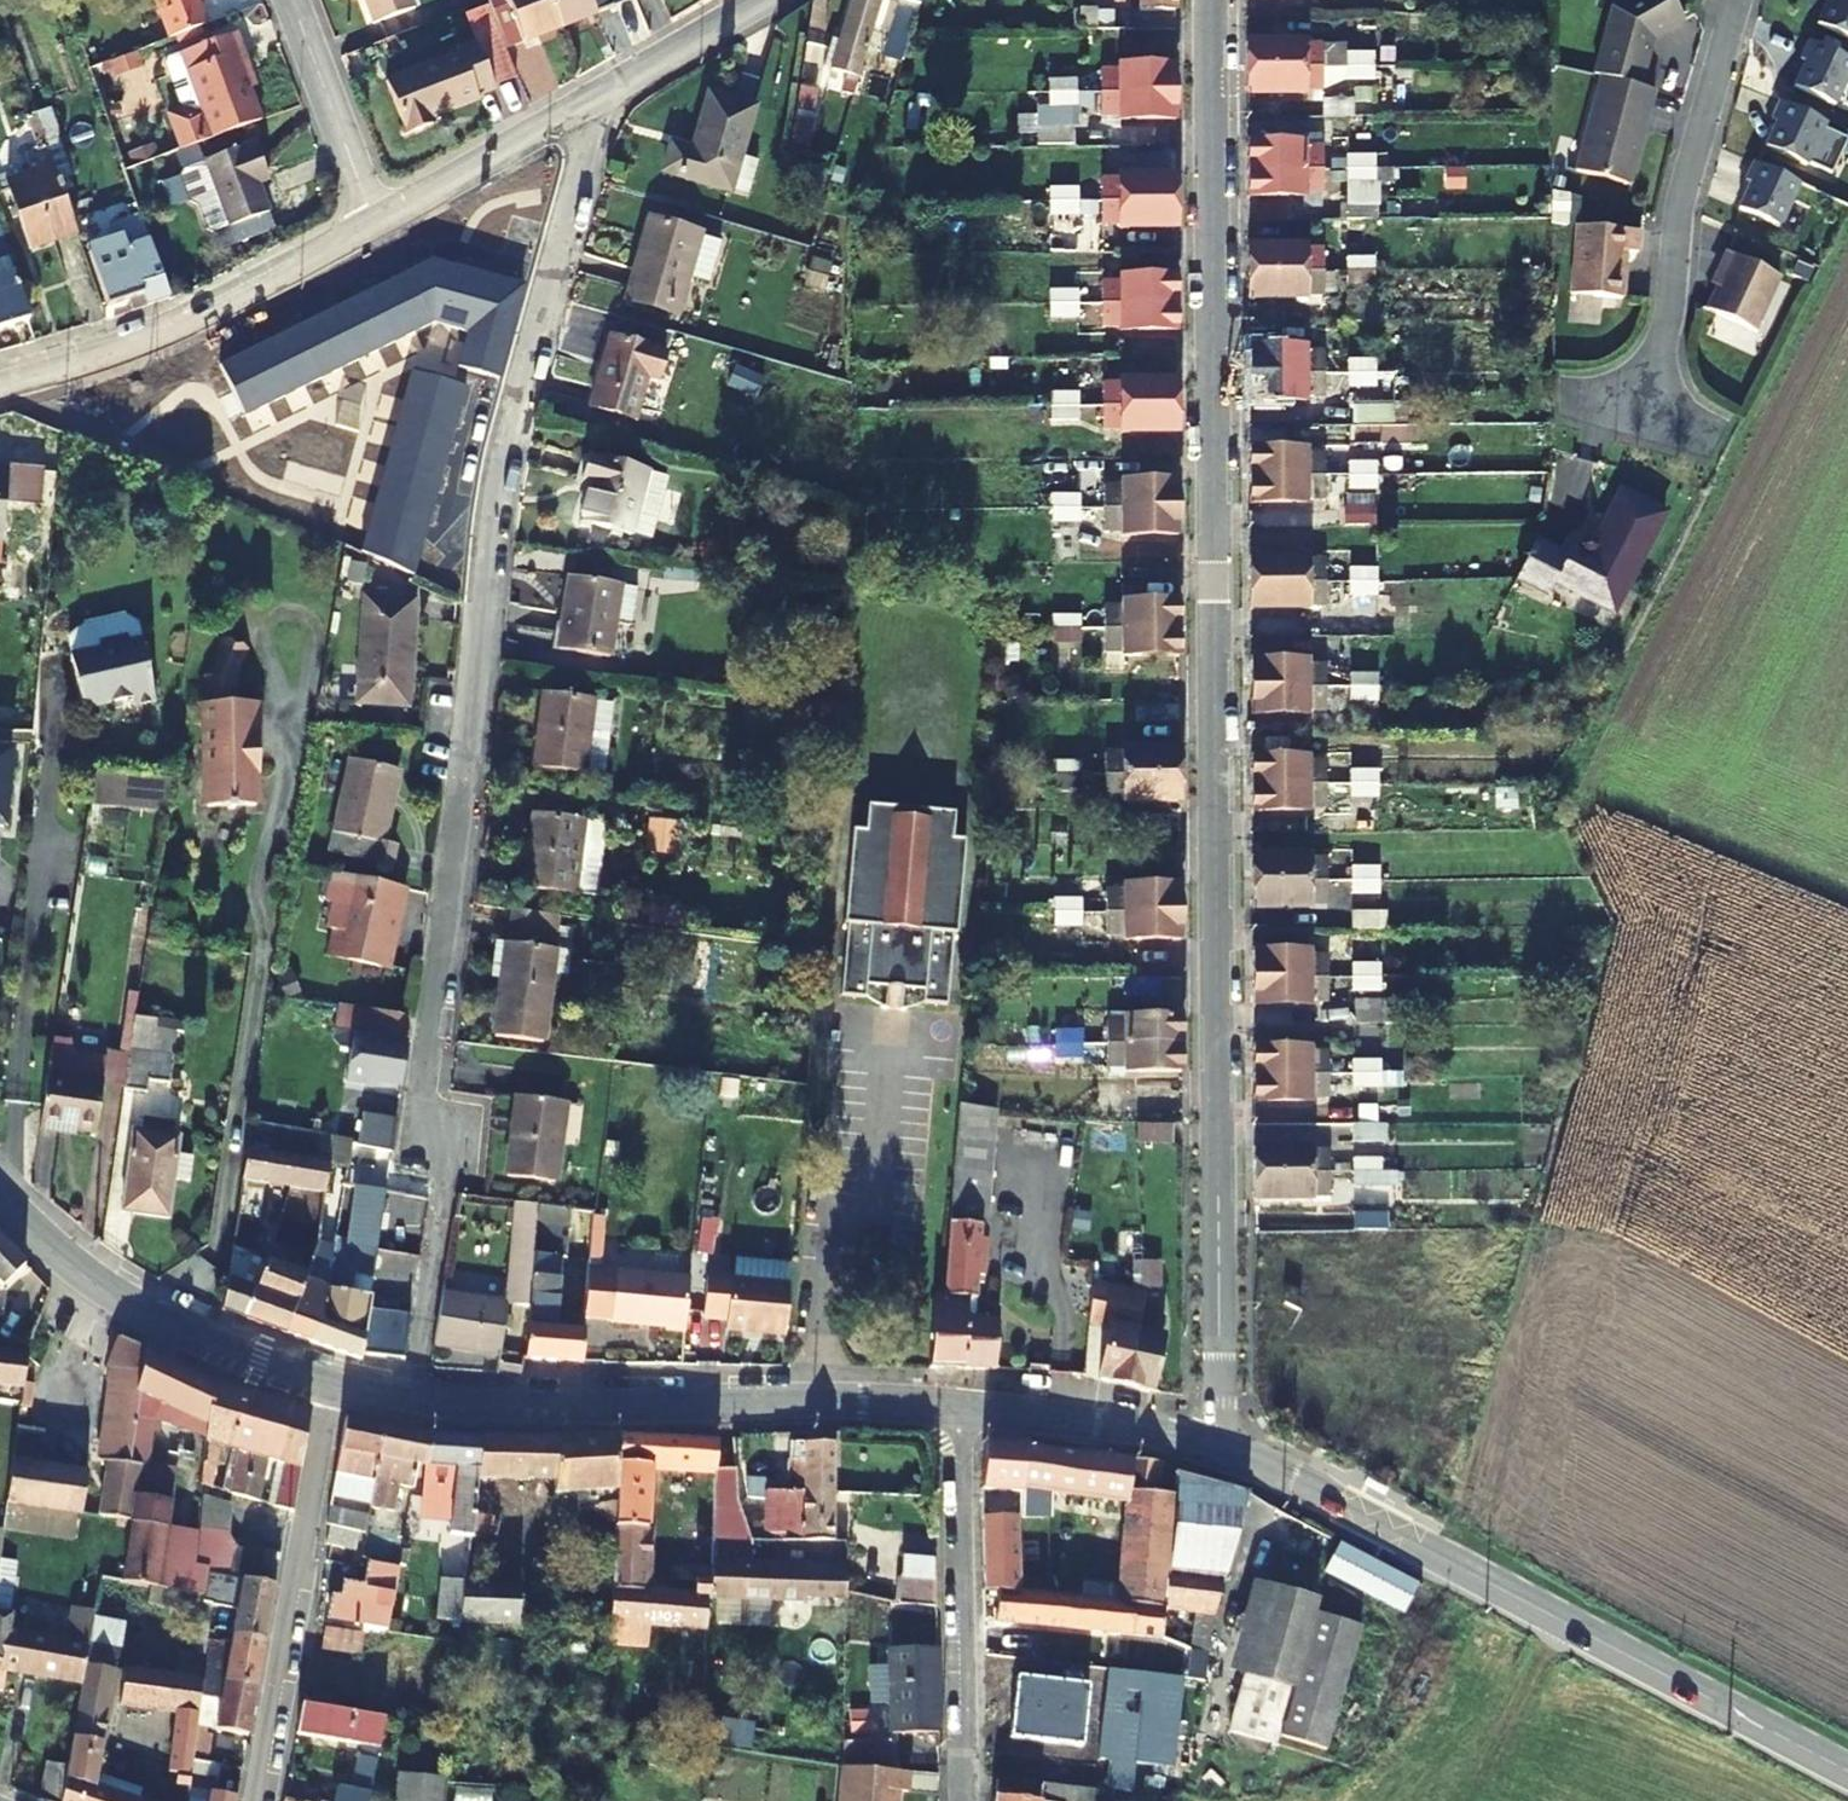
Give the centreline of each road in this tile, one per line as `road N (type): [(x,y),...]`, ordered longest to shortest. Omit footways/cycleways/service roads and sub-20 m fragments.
road 1 (residential): [(1216,1451),(1210,0)]
road 2 (residential): [(406,1405),(437,1192),(417,1107),(455,743),(593,109)]
road 3 (tertiary): [(1216,1451),(1266,1468),(1847,1771)]
road 4 (tertiary): [(406,1405),(957,1411)]
road 5 (residential): [(1640,413),(1704,101),(1734,0)]
road 6 (residential): [(331,1390),(255,1800)]
road 7 (residential): [(0,391),(131,350),(334,259),(372,233)]
road 8 (residential): [(957,1411),(960,1800)]
road 9 (tertiary): [(0,1199),(78,1277),(181,1336),(331,1390)]
road 10 (tertiary): [(957,1411),(1216,1451)]
road 11 (residential): [(372,233),(593,109)]
road 12 (residential): [(372,233),(291,0)]
road 13 (residential): [(593,109),(774,0)]

